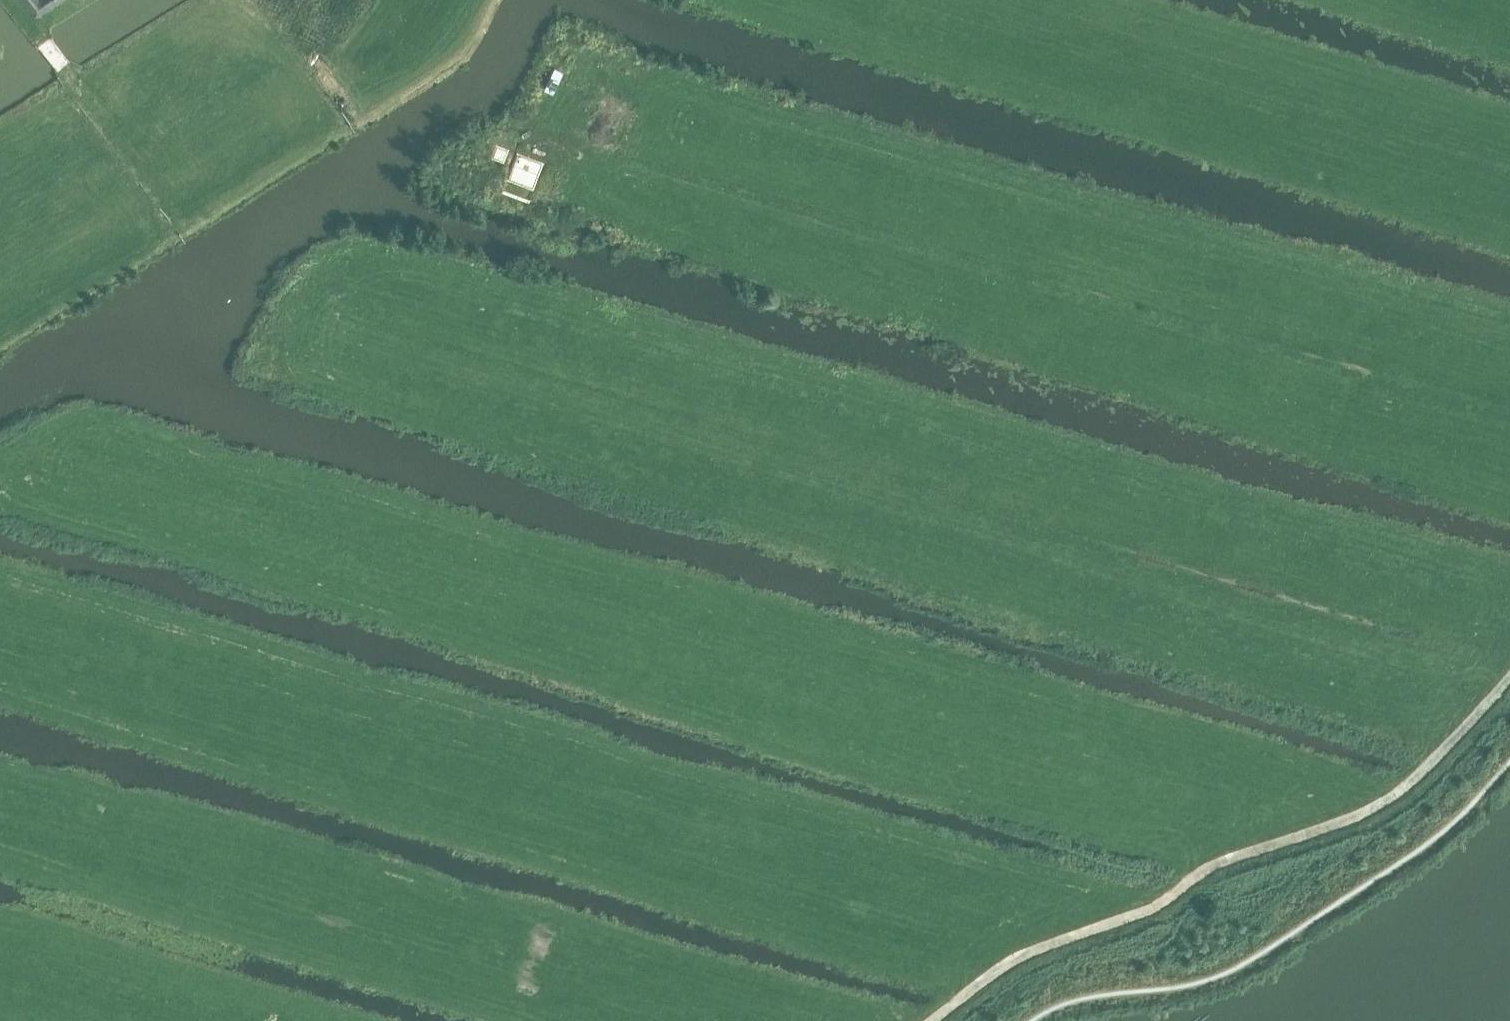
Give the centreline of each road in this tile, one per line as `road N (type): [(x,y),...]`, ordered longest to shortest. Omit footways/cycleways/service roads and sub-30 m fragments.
road 1 (track): [(1509,675),(1442,755),(1378,805),(1215,864),(1160,905),(1043,946),(1001,967),(932,1020)]

